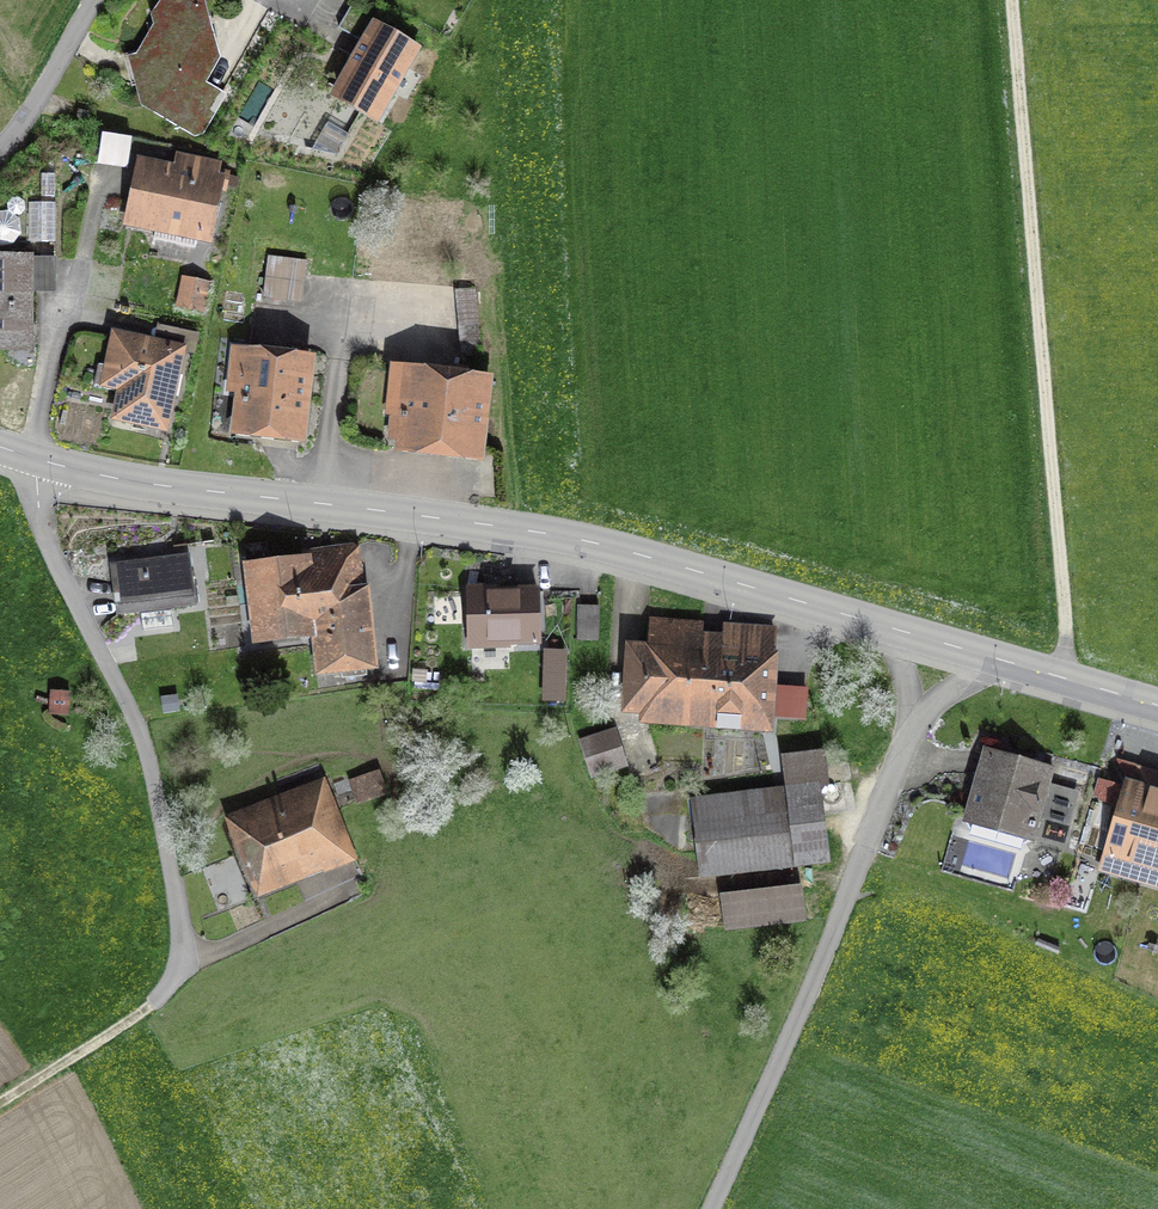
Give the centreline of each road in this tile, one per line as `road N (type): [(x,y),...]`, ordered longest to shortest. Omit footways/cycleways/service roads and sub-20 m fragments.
road 1 (tertiary): [(0,447),(144,484),(584,541),(1157,706)]
road 2 (track): [(1013,0),(1066,679)]
road 3 (track): [(912,725),(805,1003),(710,1208)]

